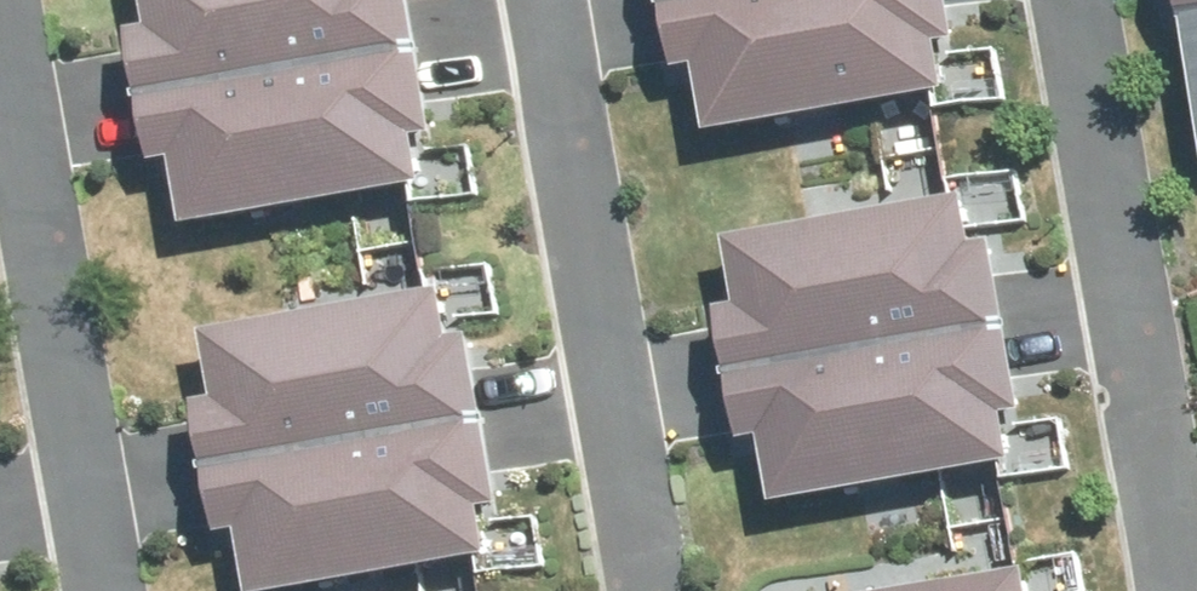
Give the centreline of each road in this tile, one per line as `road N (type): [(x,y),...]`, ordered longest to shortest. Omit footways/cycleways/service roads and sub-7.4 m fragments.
road 1 (residential): [(1189,590),(1075,0)]
road 2 (residential): [(6,0),(115,590)]
road 3 (residential): [(656,590),(556,0)]

